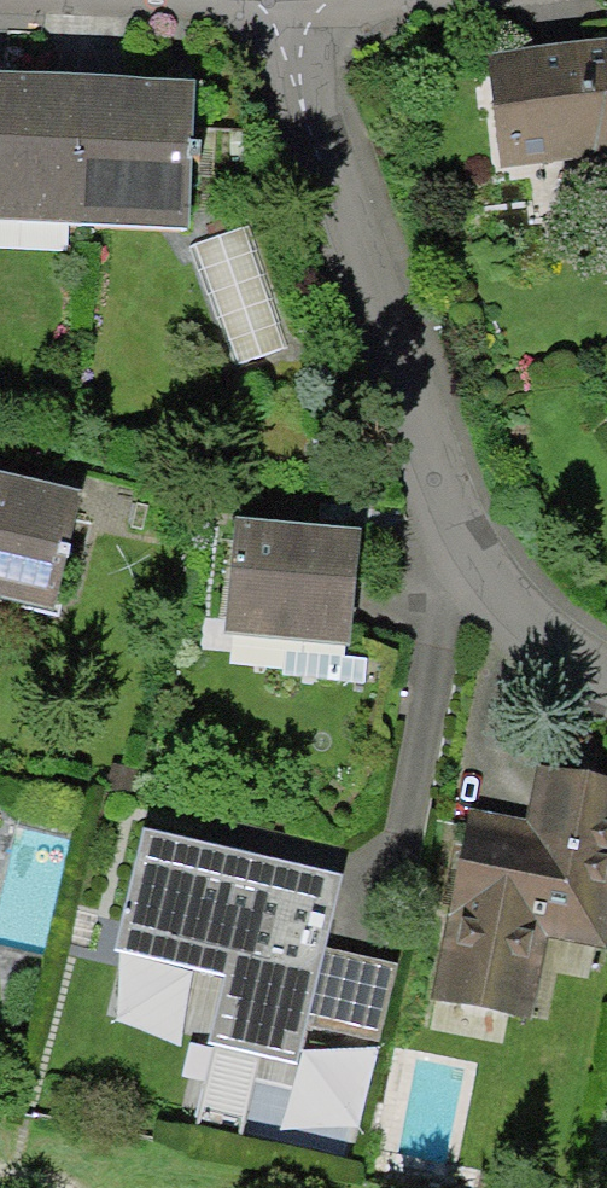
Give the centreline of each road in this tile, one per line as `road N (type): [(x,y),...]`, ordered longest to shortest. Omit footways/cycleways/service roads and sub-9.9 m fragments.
road 1 (residential): [(606,685),(519,617),(458,546),(286,0)]

